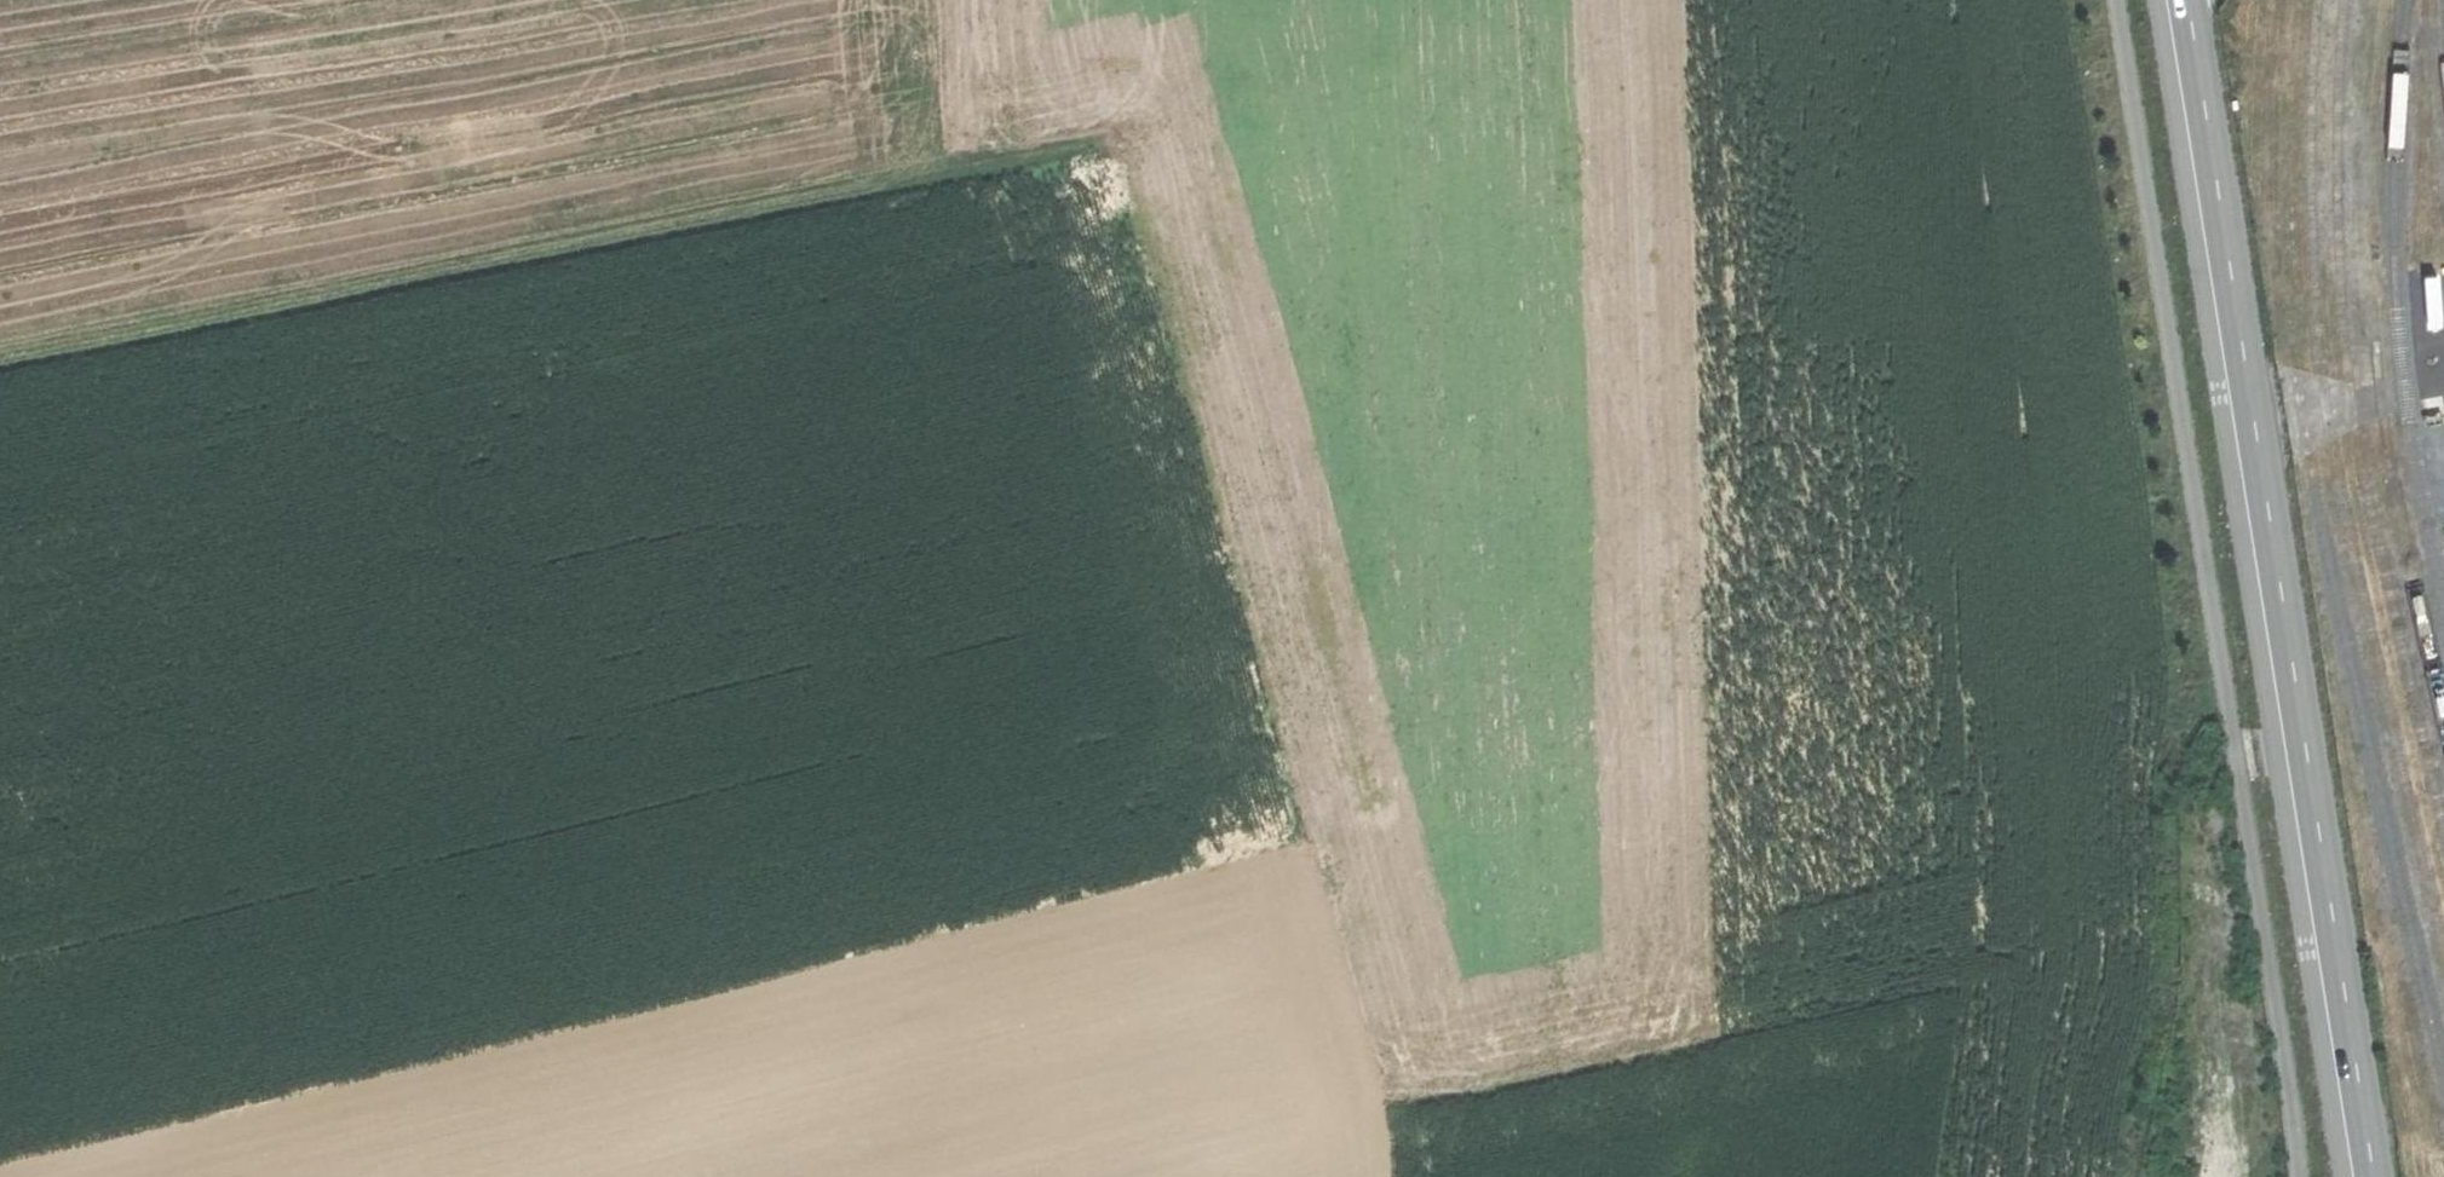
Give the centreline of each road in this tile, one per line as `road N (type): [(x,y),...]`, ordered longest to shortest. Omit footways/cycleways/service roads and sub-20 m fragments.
road 1 (tertiary): [(2188,0),(2376,1176)]
road 2 (track): [(0,358),(915,175)]

